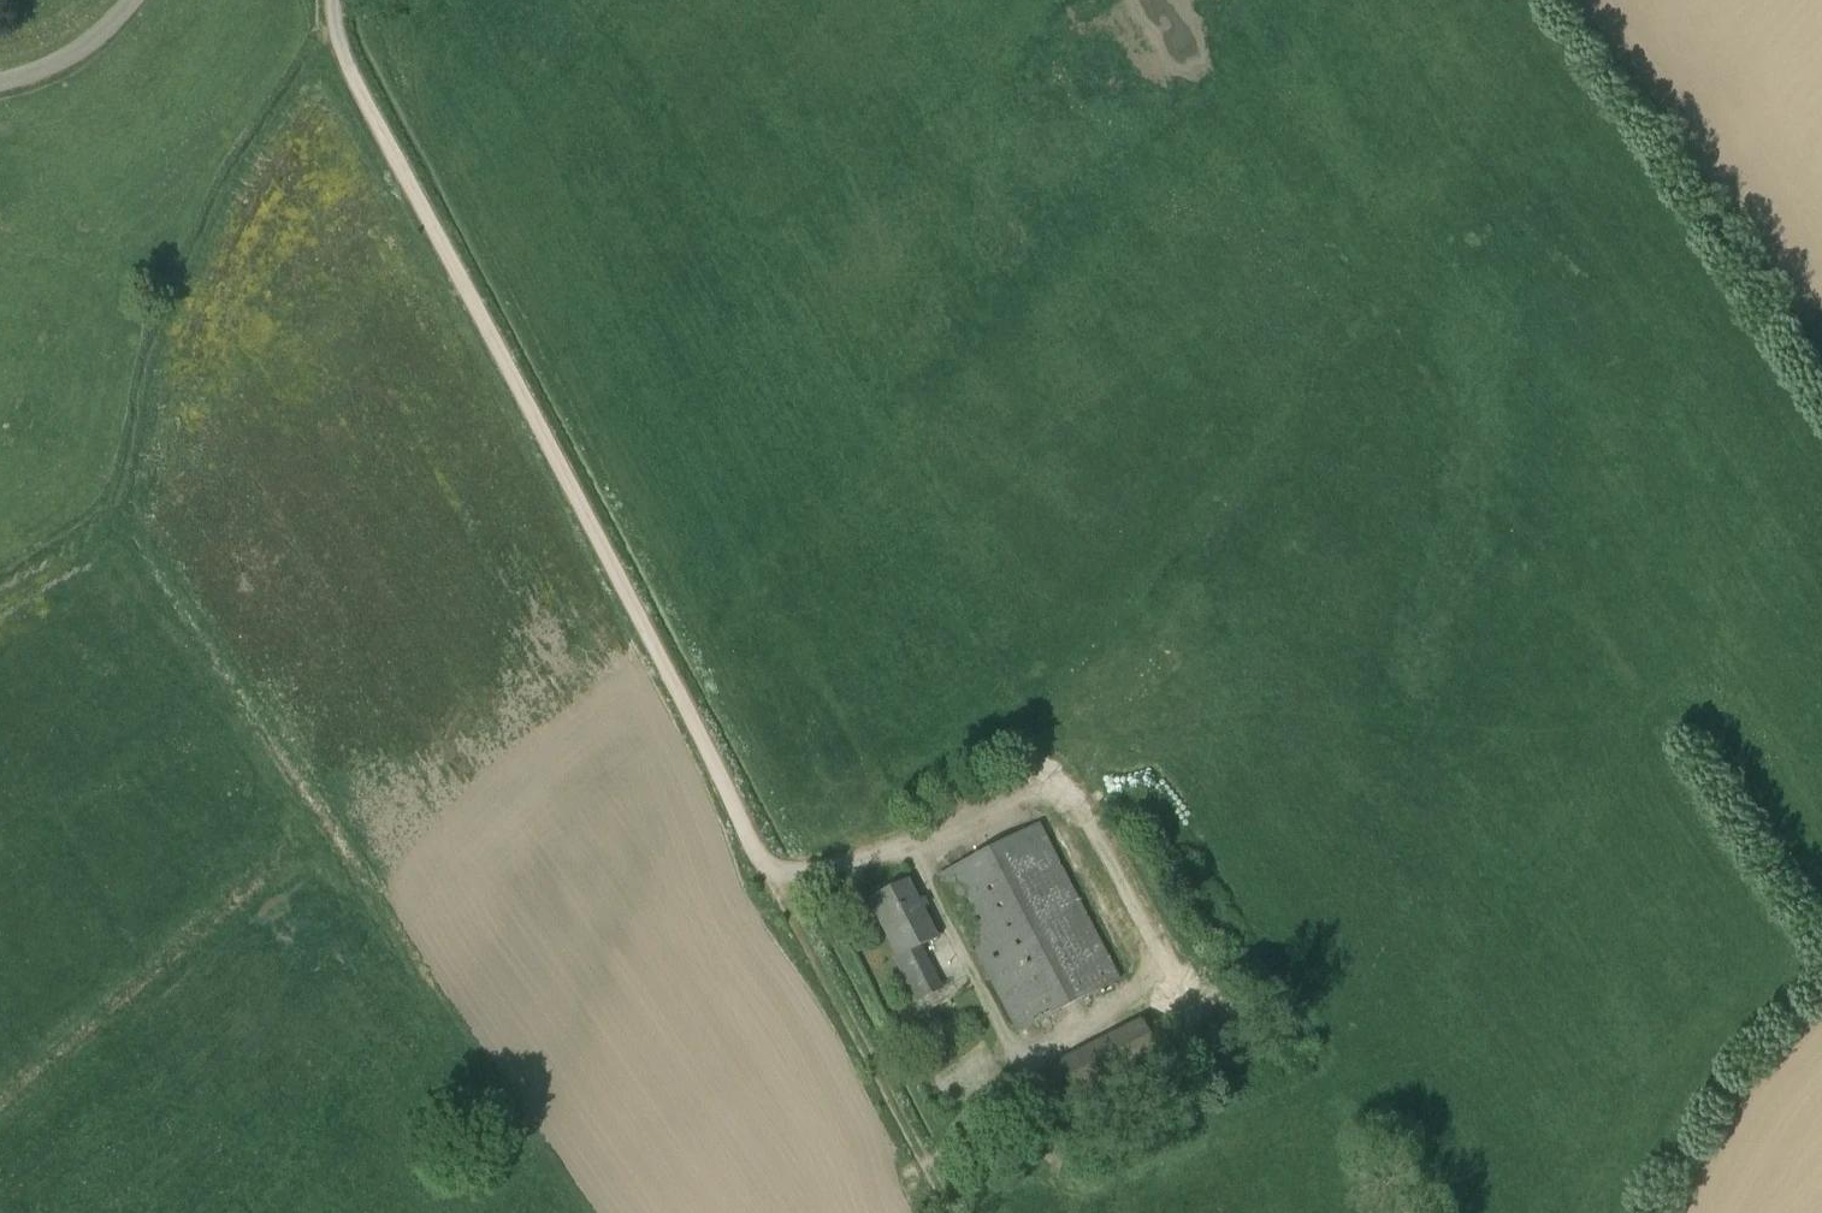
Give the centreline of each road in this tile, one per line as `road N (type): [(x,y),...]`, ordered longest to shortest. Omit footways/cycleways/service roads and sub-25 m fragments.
road 1 (track): [(768,869),(954,1212)]
road 2 (residential): [(133,0),(86,46),(0,83)]

